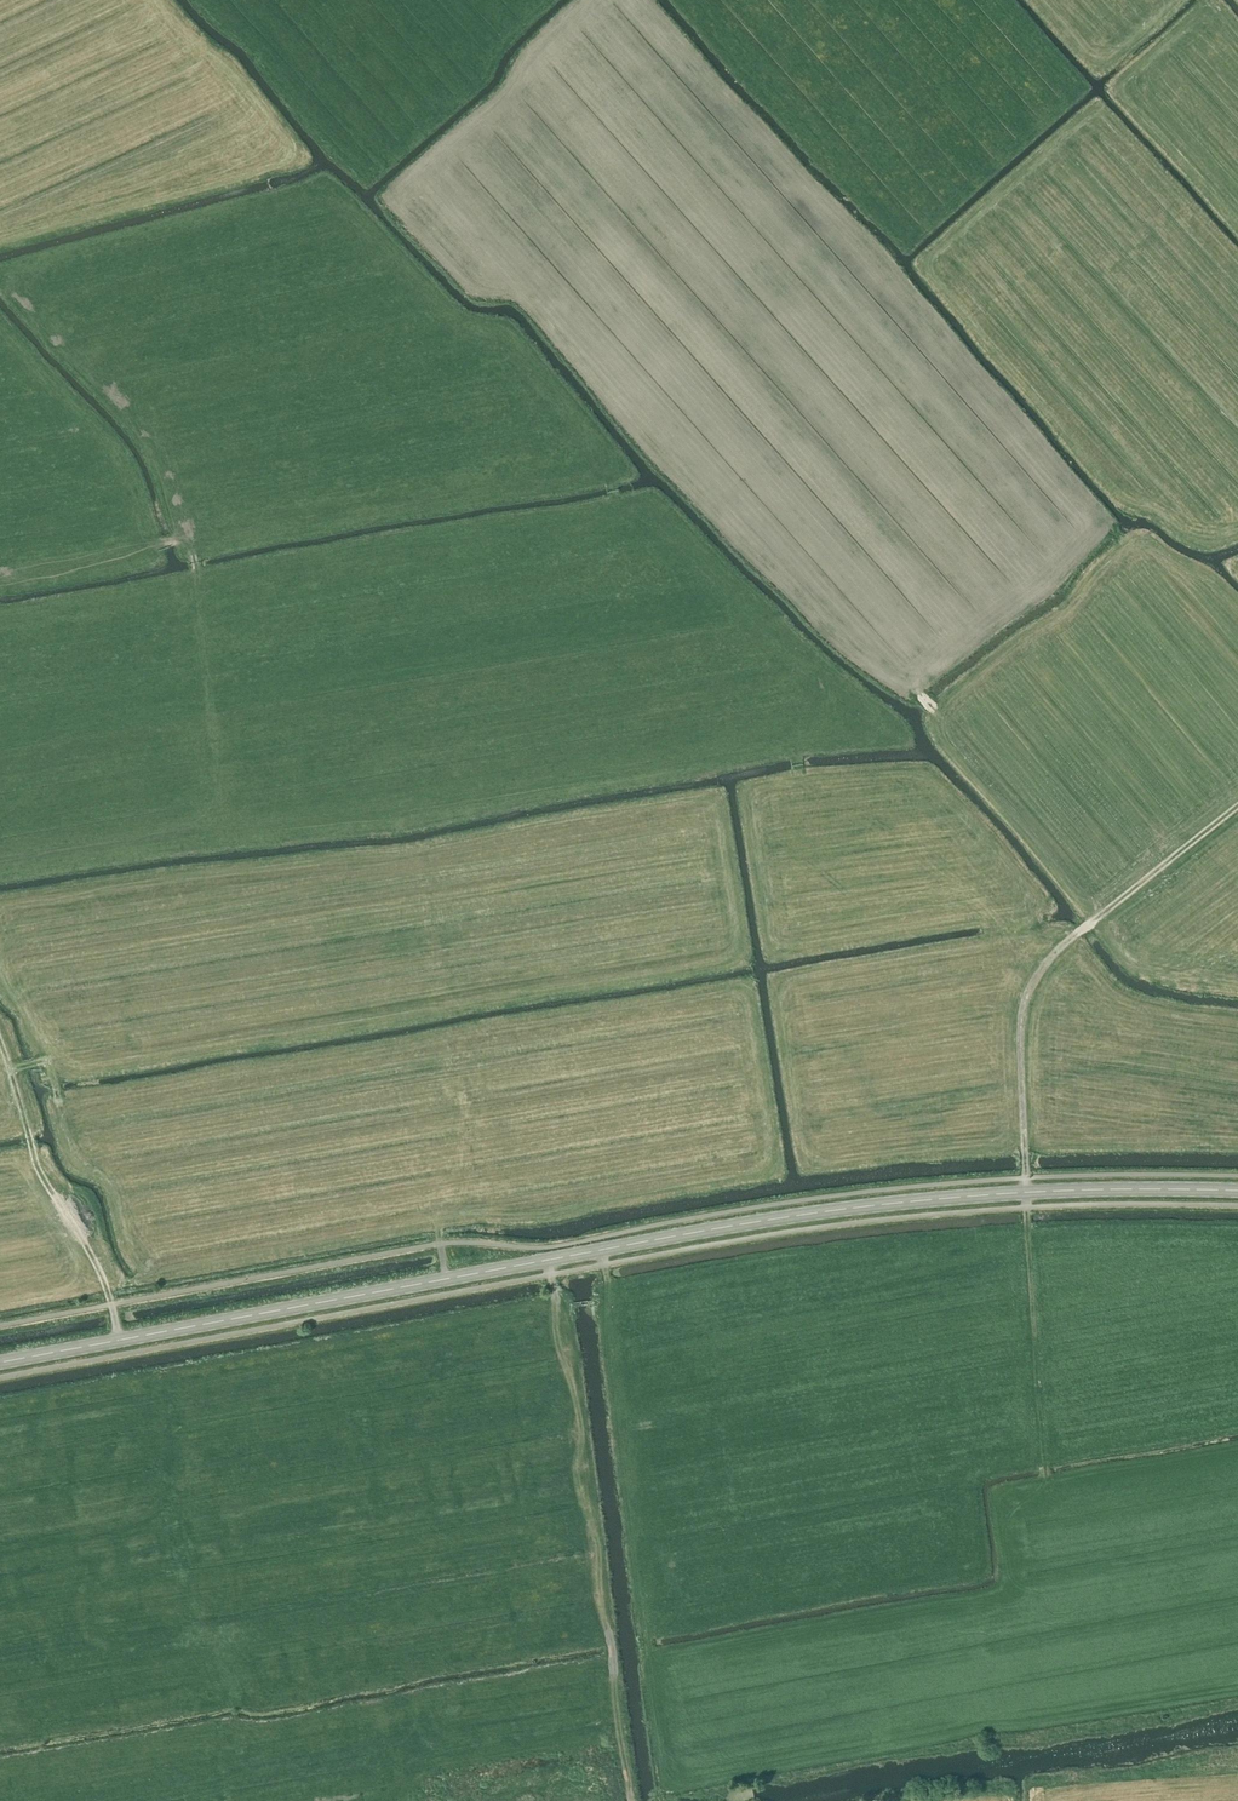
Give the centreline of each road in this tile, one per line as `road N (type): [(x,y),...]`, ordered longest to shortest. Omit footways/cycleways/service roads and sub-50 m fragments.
road 1 (tertiary): [(1237,1191),(1024,1193),(868,1206),(0,1362)]

